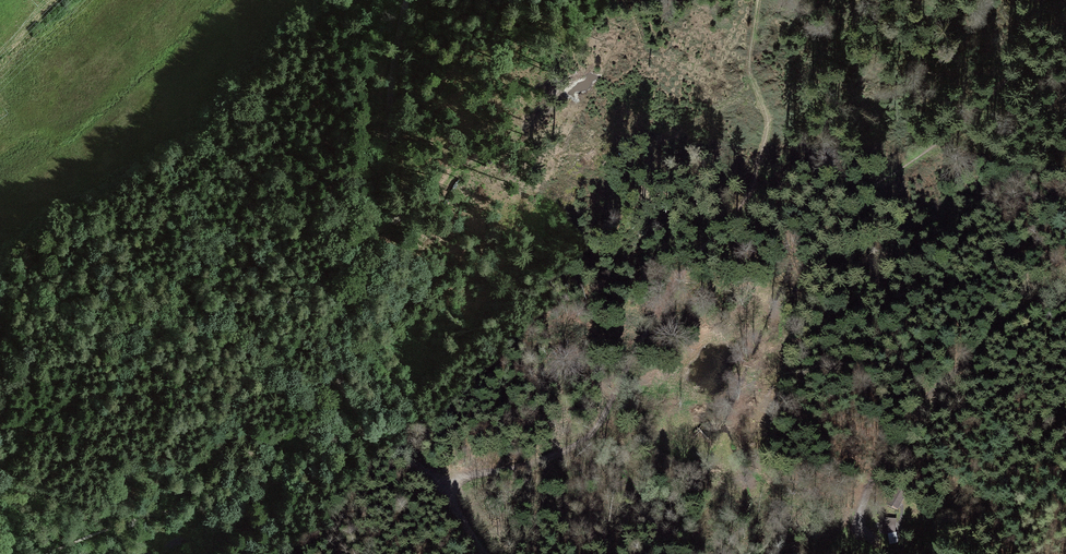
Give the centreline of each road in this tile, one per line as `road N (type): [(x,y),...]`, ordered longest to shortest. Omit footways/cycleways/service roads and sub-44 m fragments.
road 1 (track): [(438,484),(585,440),(717,228)]
road 2 (track): [(403,0),(383,189),(335,330),(340,382)]
road 3 (track): [(55,553),(377,432)]
road 4 (track): [(806,240),(1065,30)]
road 5 (track): [(717,228),(754,186),(768,117),(752,83),(759,0)]
road 6 (track): [(377,432),(367,553)]

